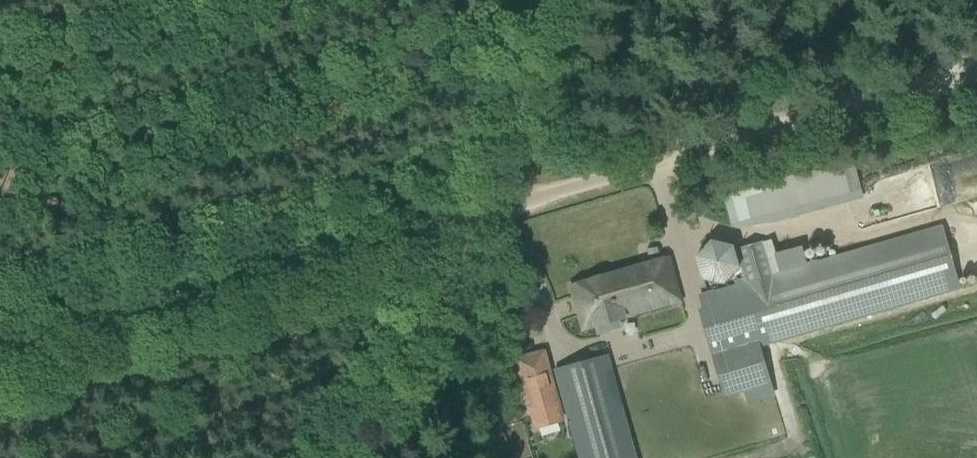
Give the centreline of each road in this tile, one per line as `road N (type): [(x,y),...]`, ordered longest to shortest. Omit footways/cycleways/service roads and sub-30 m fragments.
road 1 (unclassified): [(318,457),(474,220),(556,0)]
road 2 (track): [(0,356),(474,220)]
road 3 (track): [(575,190),(976,77)]

